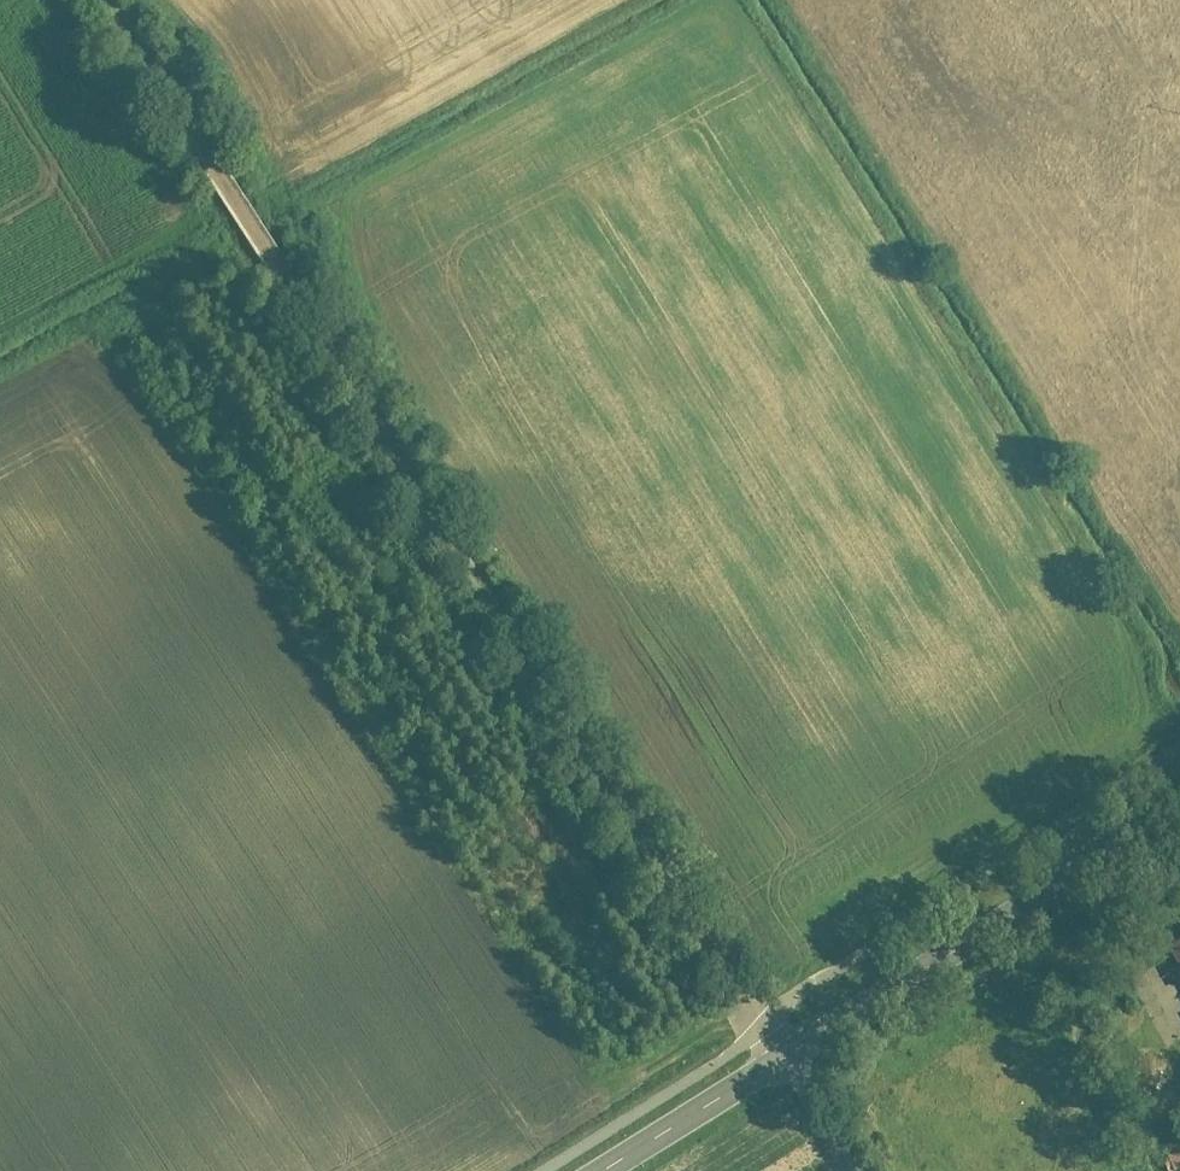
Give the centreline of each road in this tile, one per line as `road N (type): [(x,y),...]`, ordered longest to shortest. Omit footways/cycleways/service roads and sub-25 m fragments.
road 1 (residential): [(107,0),(779,1059)]
road 2 (tertiary): [(779,1059),(1179,814)]
road 3 (track): [(239,208),(0,335)]
road 4 (tertiary): [(604,1170),(779,1059)]
road 5 (track): [(846,1170),(779,1059)]

